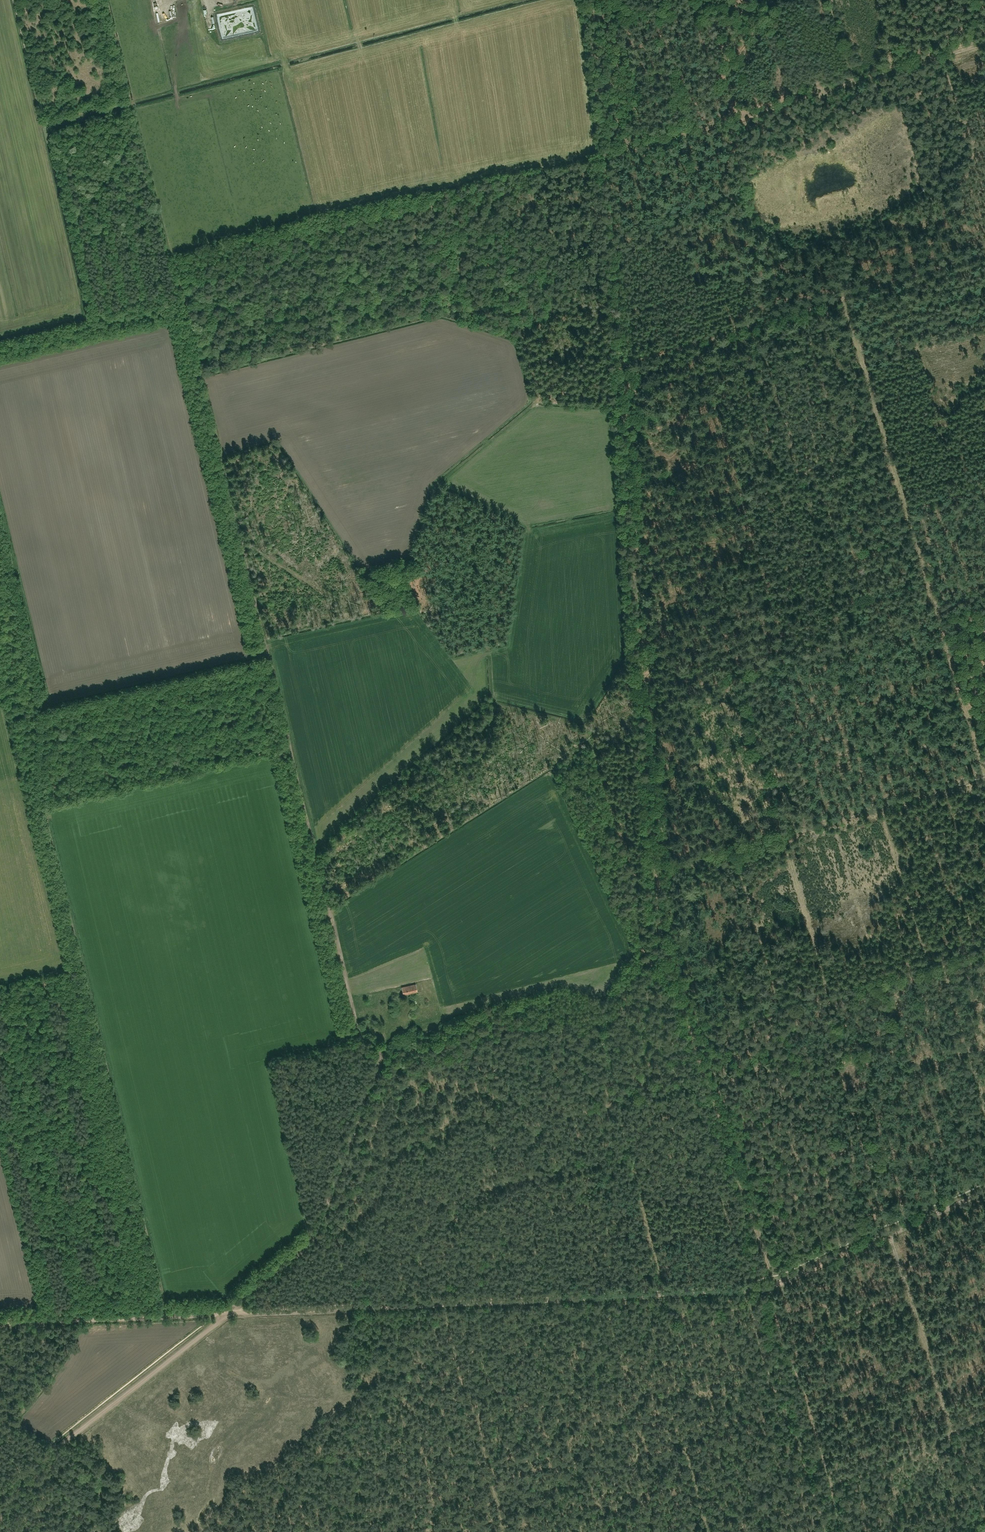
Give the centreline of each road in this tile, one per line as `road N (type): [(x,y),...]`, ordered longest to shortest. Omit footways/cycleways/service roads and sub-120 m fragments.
road 1 (track): [(382,1056),(561,1010),(598,1017),(639,958),(631,866),(582,725),(493,702),(480,563),(435,483),(537,400),(602,324),(596,271),(584,255),(555,246),(521,185),(482,194),(465,231),(372,263),(336,266),(264,297),(183,303),(171,257)]
road 2 (track): [(655,867),(602,156),(984,40)]
road 3 (track): [(269,656),(49,708),(45,807),(168,1316)]
road 4 (track): [(183,303),(356,1029),(366,1042),(388,1043)]
road 5 (track): [(227,1315),(770,1287)]
road 6 (track): [(773,1276),(663,941),(655,867)]
road 7 (track): [(403,1025),(382,1056),(311,1242),(227,1315)]
road 8 (track): [(227,1315),(0,1496)]
road 9 (track): [(241,543),(349,605),(473,548)]
road 10 (track): [(493,702),(477,751),(316,851)]
road 11 (track): [(770,1287),(984,1190)]
road 12 (track): [(655,867),(879,803)]
road 13 (track): [(0,1322),(216,1315)]
road 14 (track): [(953,1430),(833,1481)]

